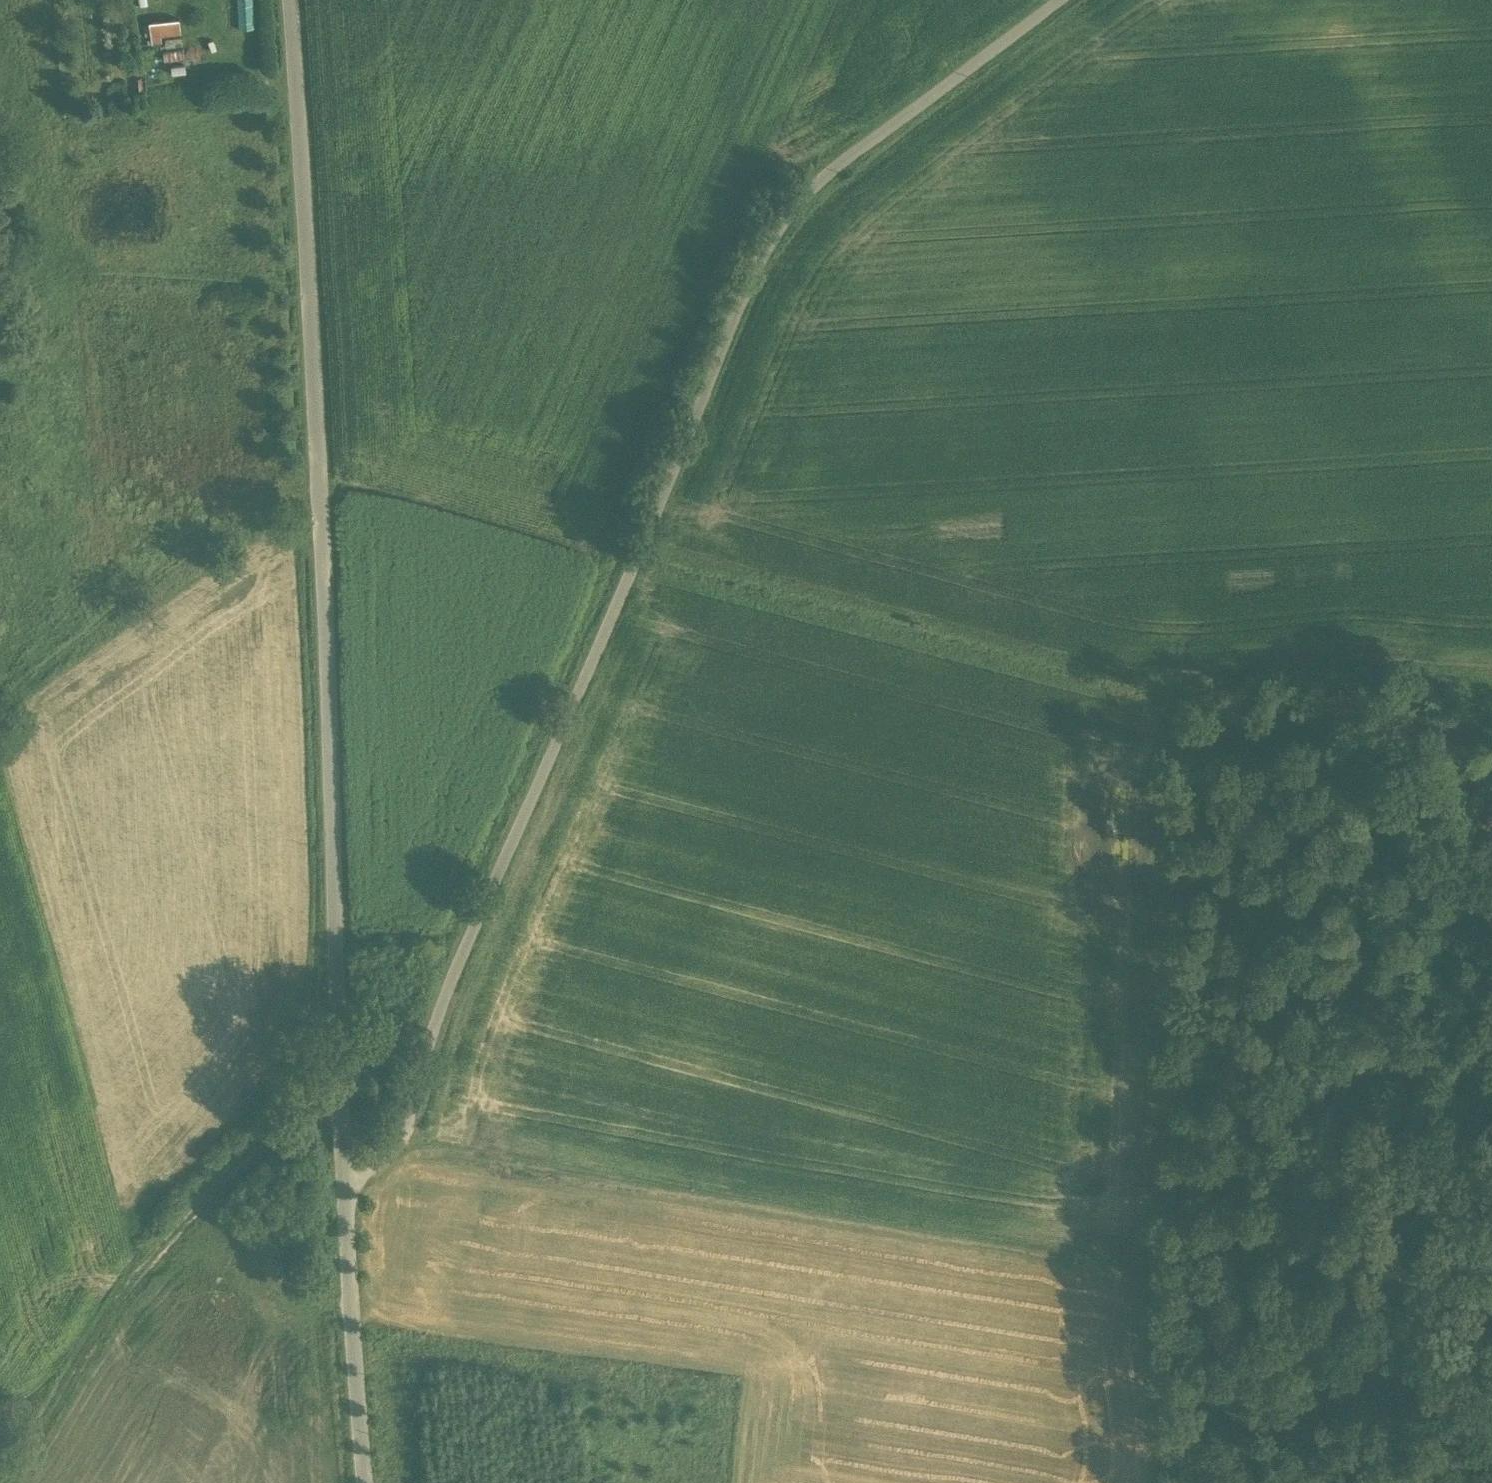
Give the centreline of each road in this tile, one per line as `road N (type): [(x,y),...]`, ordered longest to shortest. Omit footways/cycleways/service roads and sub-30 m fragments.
road 1 (unclassified): [(348,1182),(400,1139),(446,1000),(783,217),(822,165),(1048,0)]
road 2 (track): [(1171,1482),(1177,672),(646,532)]
road 3 (unclassified): [(348,1182),(333,1086),(340,895),(335,625),(293,0)]
road 4 (track): [(333,1086),(237,1164),(128,1290),(0,1481)]
road 5 (track): [(326,486),(267,510),(197,554),(42,669)]
road 6 (unclassified): [(368,1482),(348,1182)]
road 7 (track): [(1425,1482),(1400,1470),(1171,1478)]

